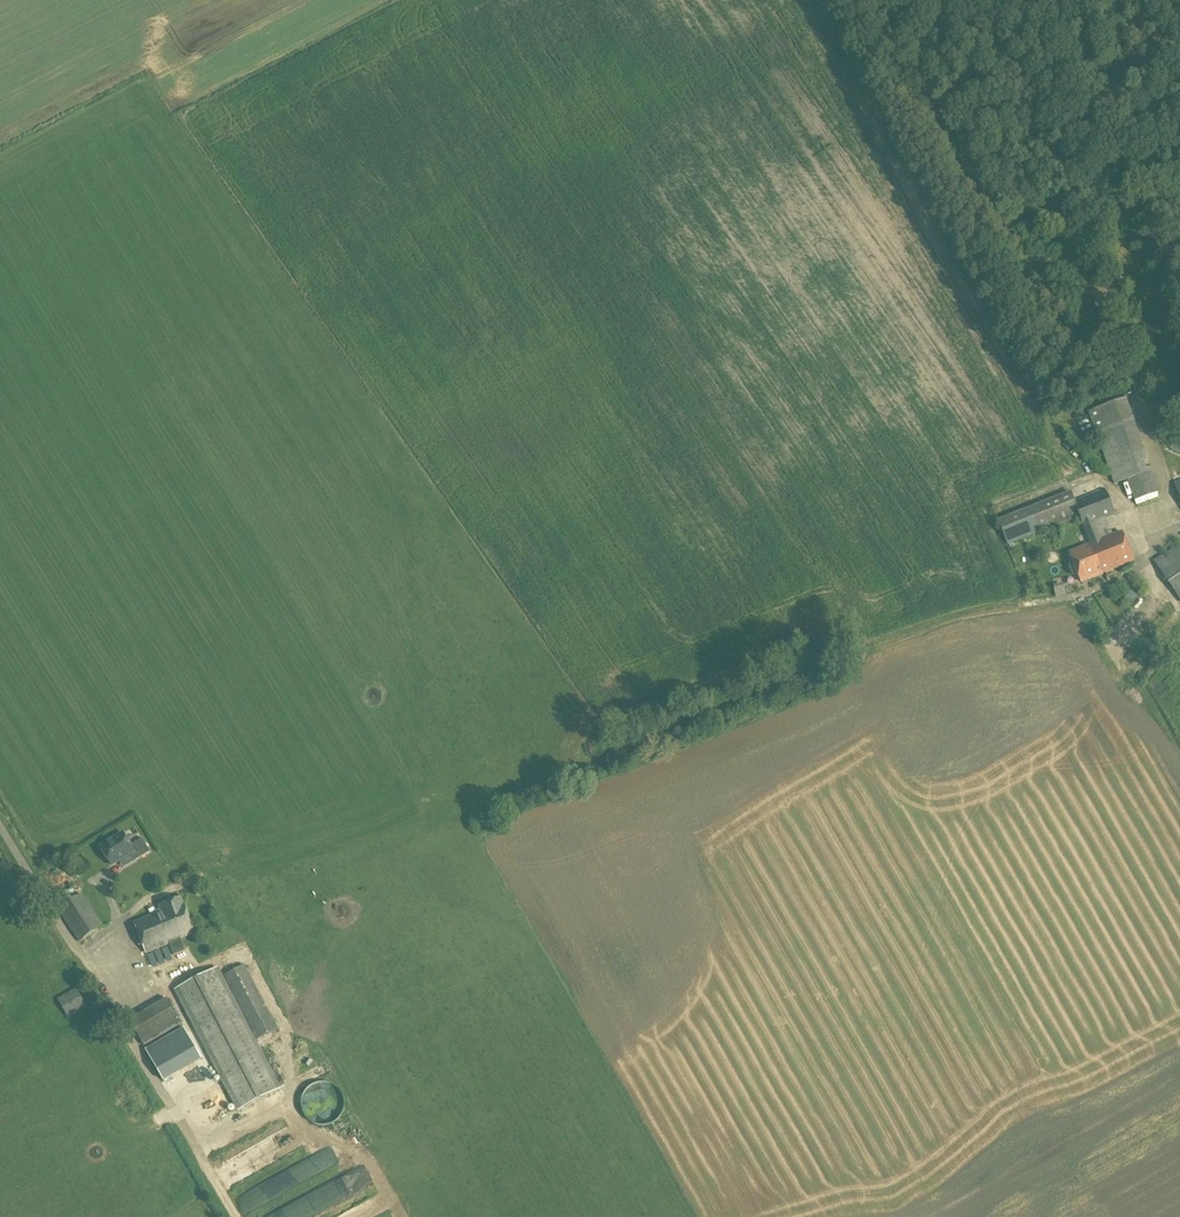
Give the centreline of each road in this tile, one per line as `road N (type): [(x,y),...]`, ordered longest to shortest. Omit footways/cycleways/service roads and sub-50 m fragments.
road 1 (track): [(21,865),(239,1216)]

